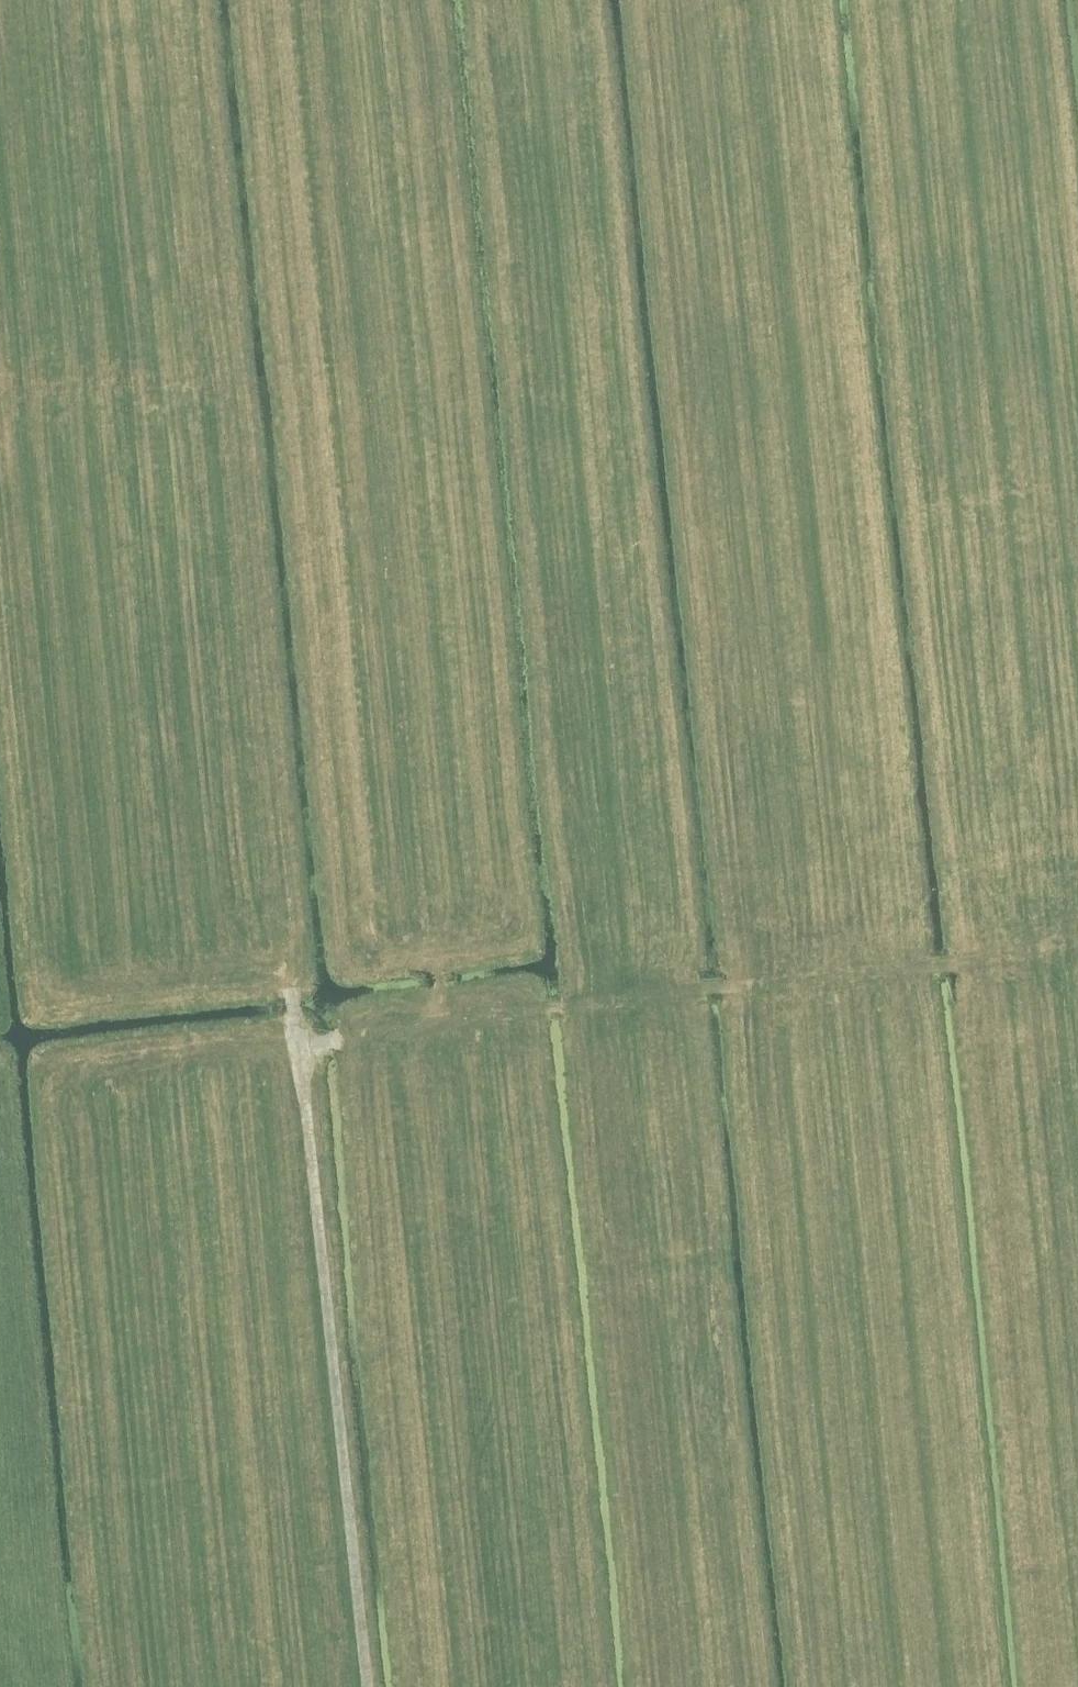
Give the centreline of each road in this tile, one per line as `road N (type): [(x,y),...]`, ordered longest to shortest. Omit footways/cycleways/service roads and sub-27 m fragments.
road 1 (track): [(366,1686),(299,1050)]
road 2 (track): [(653,998),(682,1344)]
road 3 (track): [(440,1029),(732,990)]
road 4 (track): [(440,1029),(416,763)]
road 5 (track): [(299,1050),(440,1029)]
road 6 (track): [(653,998),(627,863)]

